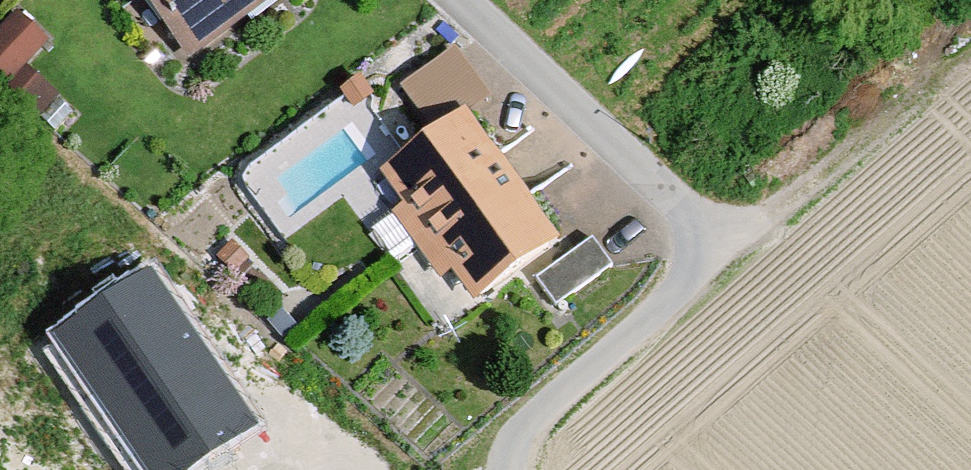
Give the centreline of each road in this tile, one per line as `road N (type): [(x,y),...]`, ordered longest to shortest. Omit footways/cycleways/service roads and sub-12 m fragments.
road 1 (residential): [(512,469),(517,436),(717,257),(677,200),(464,0)]
road 2 (track): [(773,212),(970,49)]

